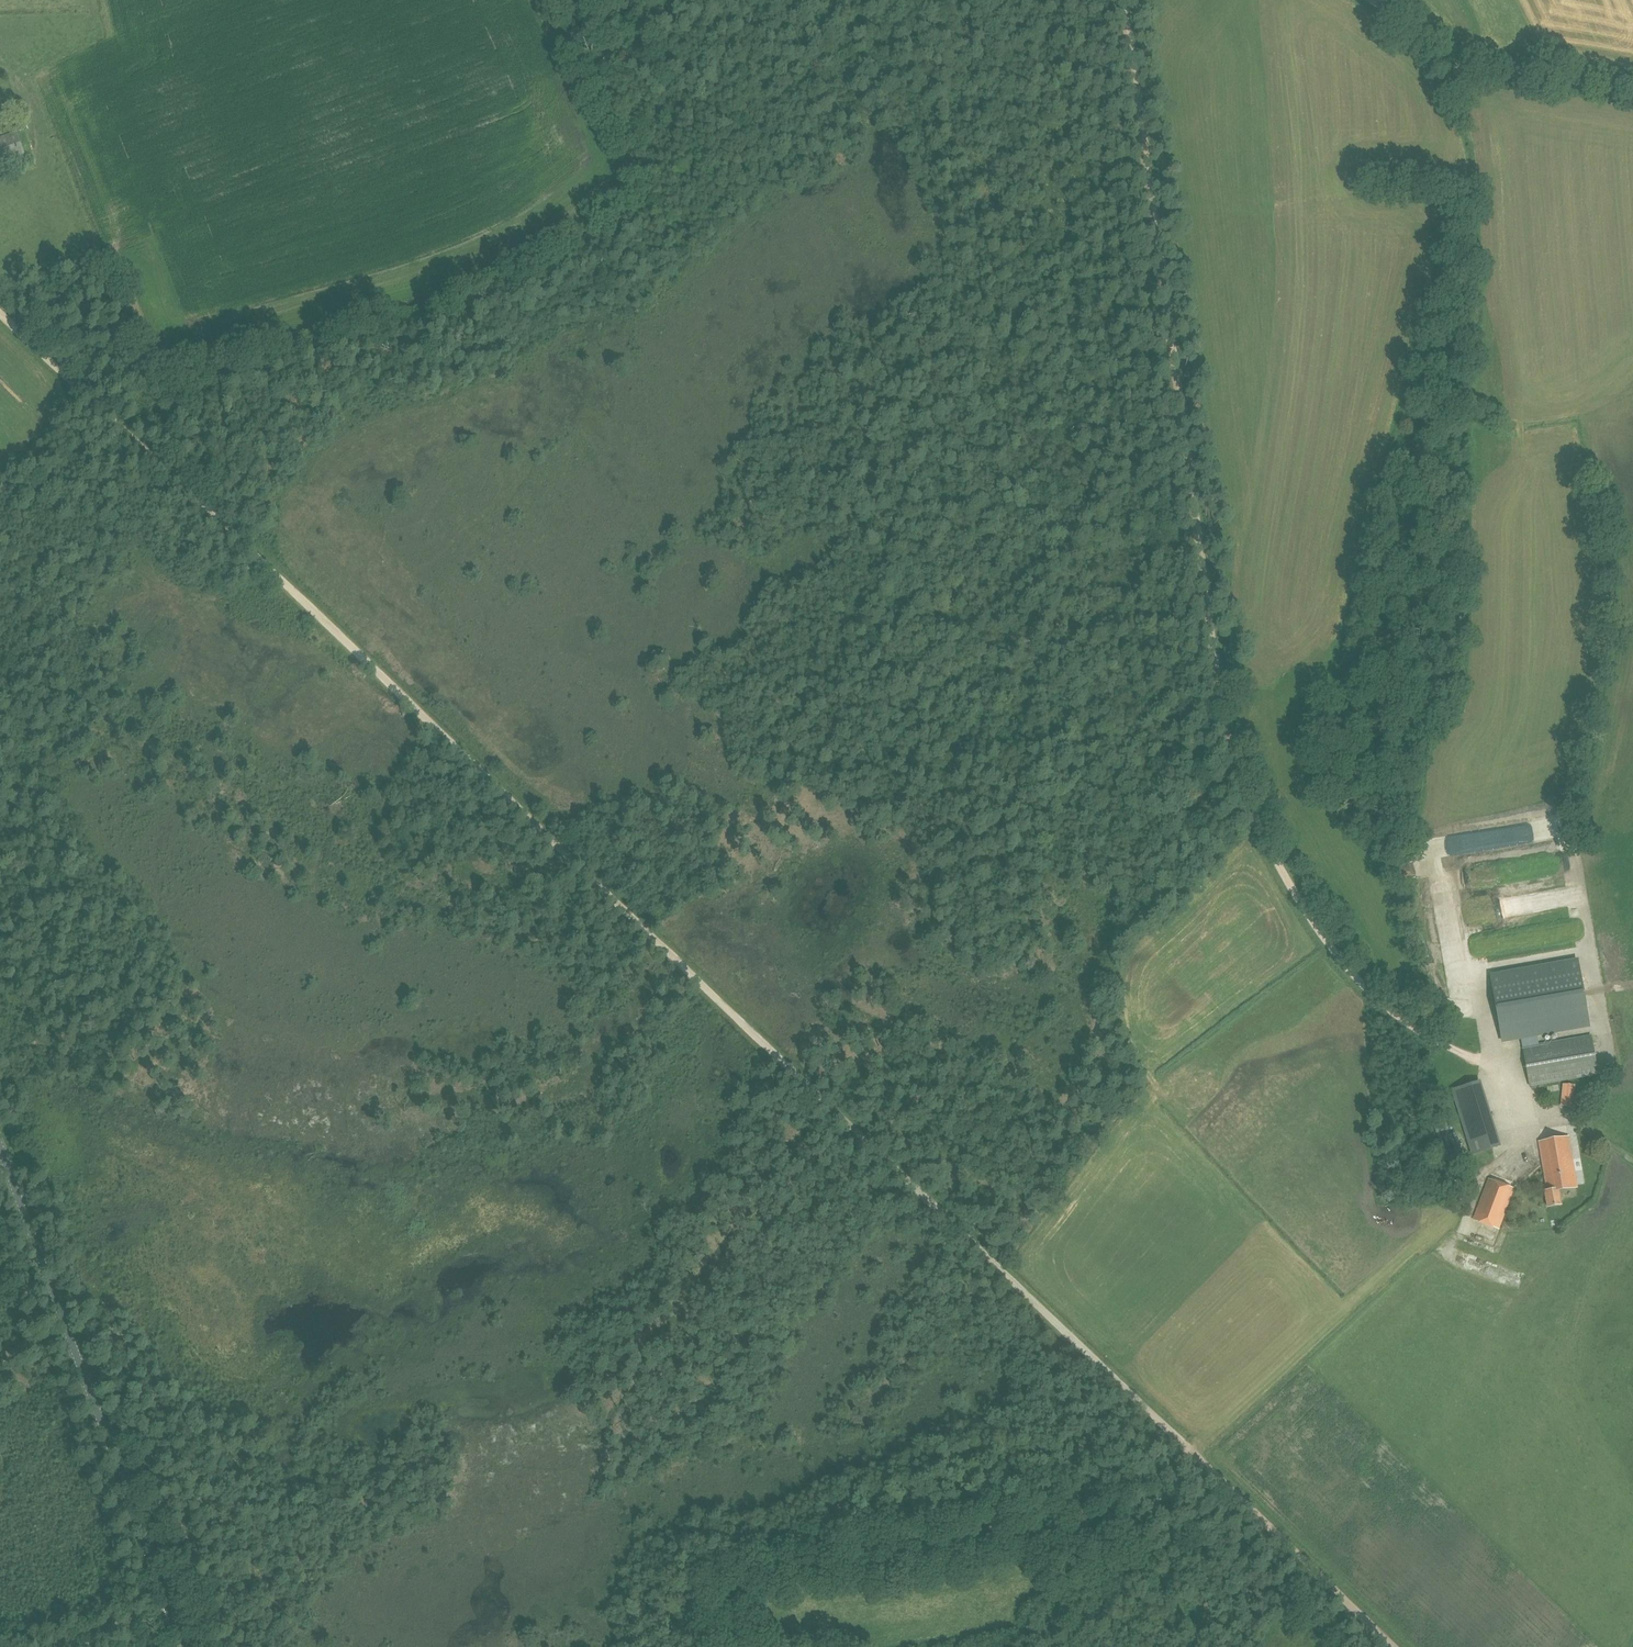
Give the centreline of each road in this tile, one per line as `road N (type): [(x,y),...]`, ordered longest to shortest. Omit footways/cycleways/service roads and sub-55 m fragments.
road 1 (track): [(1392,1646),(0,316)]
road 2 (unclassified): [(1121,0),(1229,731),(1259,827),(1312,923),(1359,983),(1413,1027),(1480,1059),(1571,1121)]
road 3 (tertiary): [(171,1610),(0,1148)]
road 4 (unclassified): [(1632,82),(1503,52),(1381,0)]

